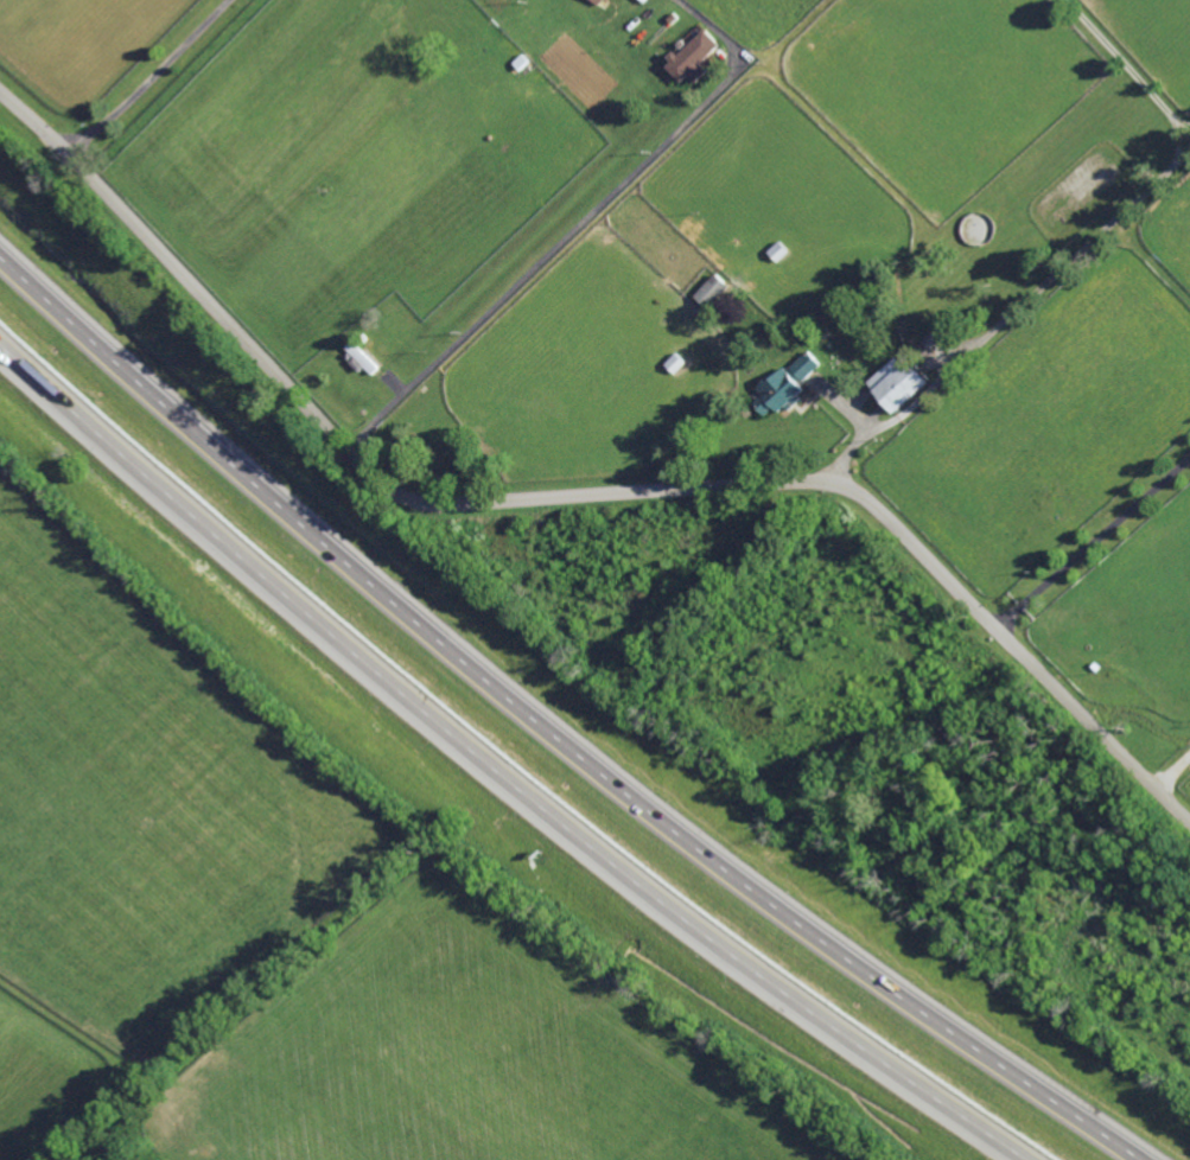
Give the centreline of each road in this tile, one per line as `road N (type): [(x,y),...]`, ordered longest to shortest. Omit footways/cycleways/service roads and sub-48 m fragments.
road 1 (residential): [(0,88),(392,491),(425,505),(821,482),(851,489),(1189,821)]
road 2 (motorway): [(1140,1159),(758,892),(534,721),(170,413),(0,256)]
road 3 (motorway): [(0,345),(535,801),(1026,1159)]

